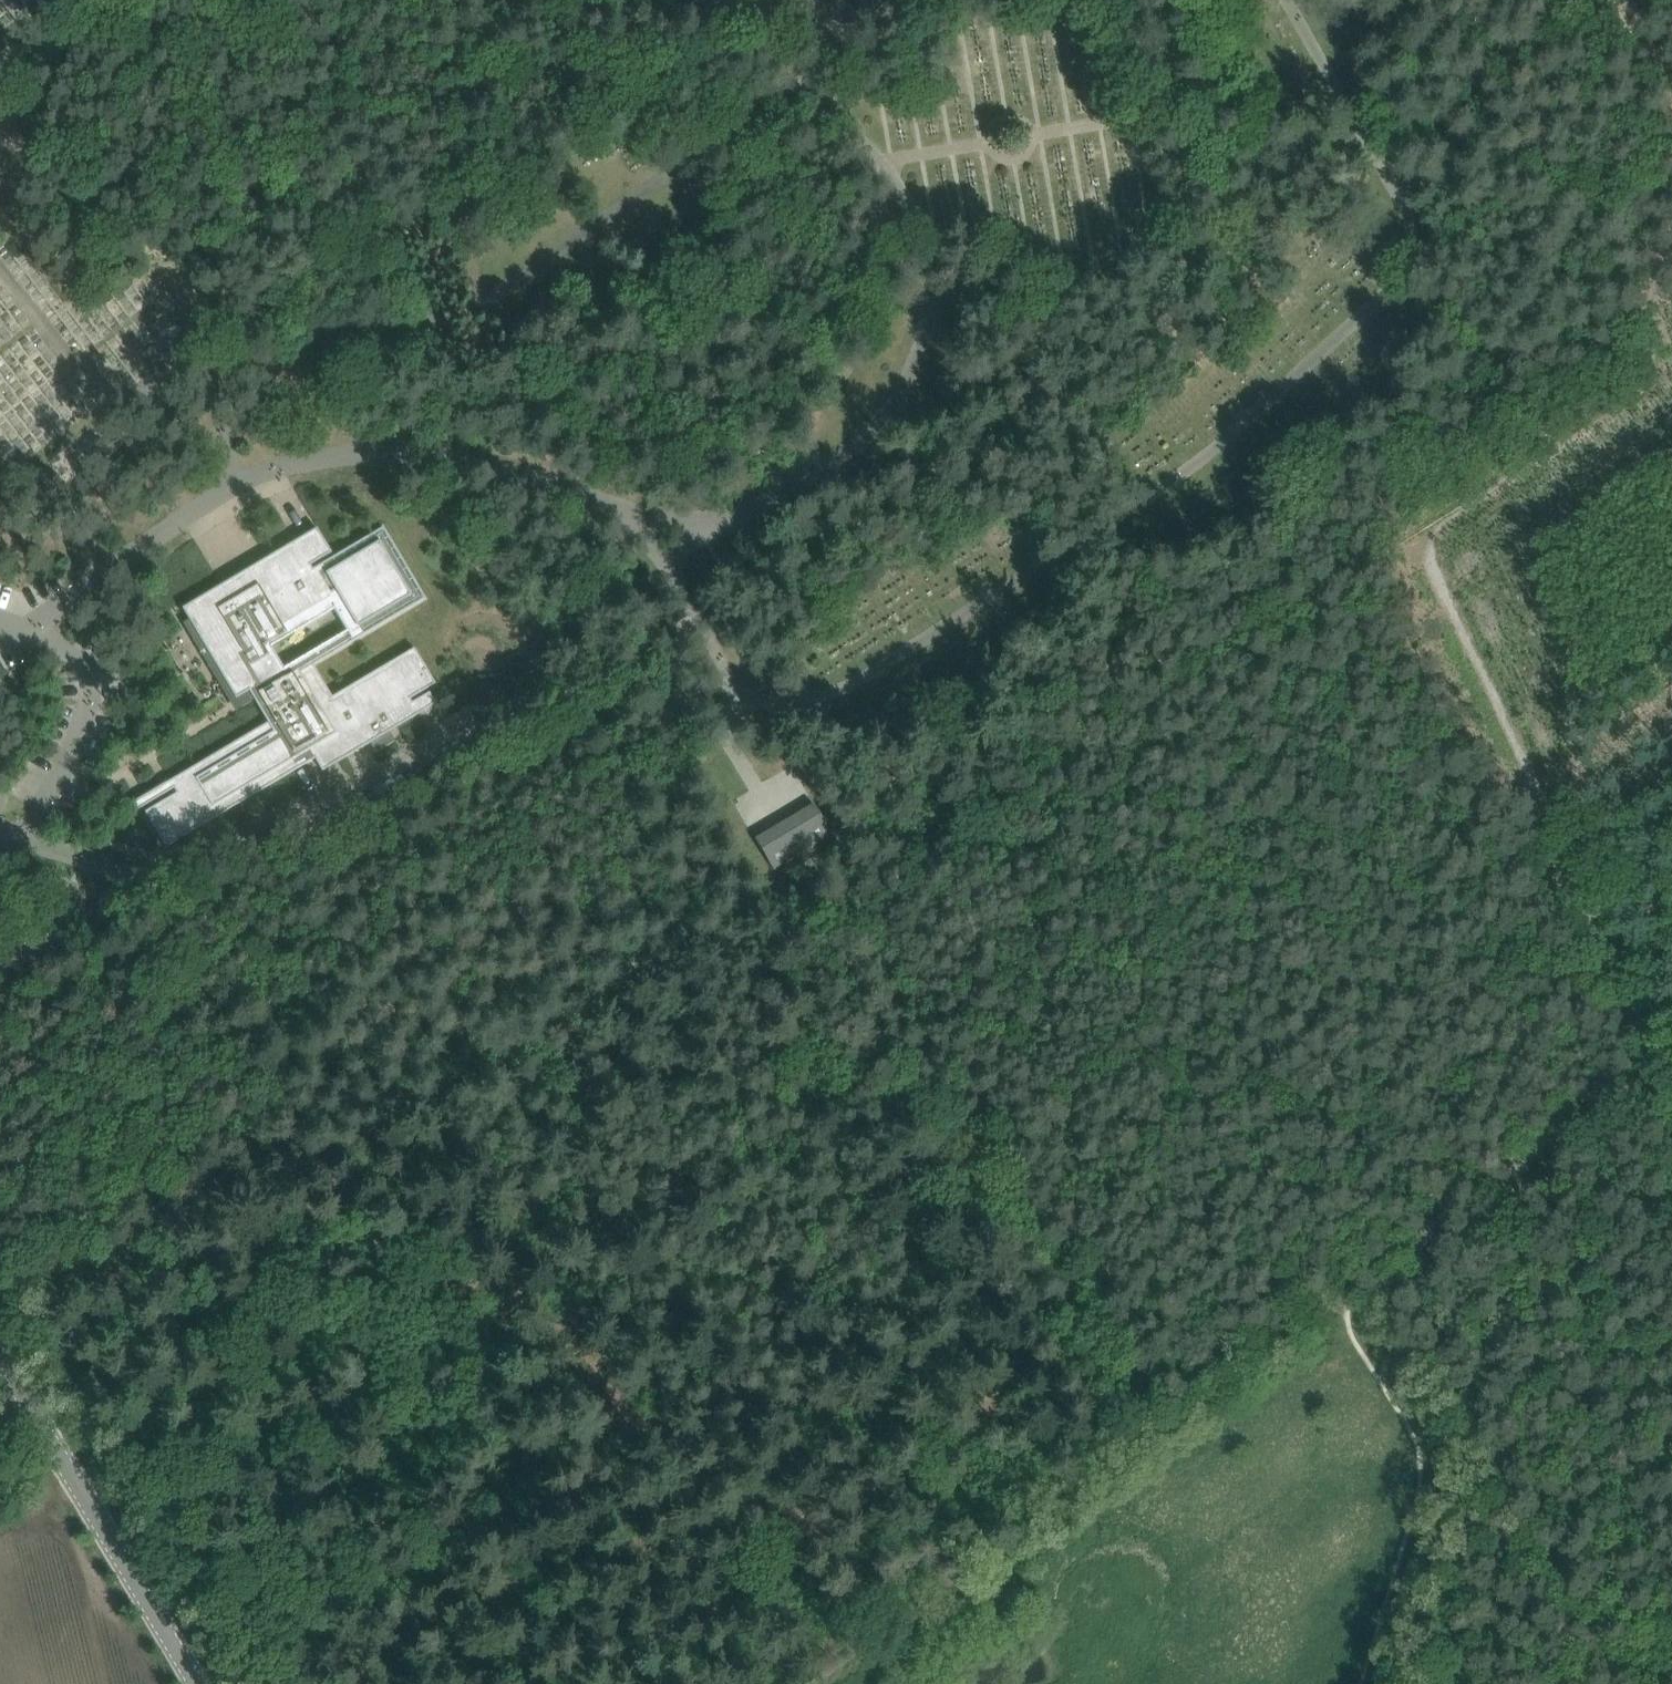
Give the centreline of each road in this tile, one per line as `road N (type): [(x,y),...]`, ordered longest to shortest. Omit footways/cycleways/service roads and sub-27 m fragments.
road 1 (track): [(799,928),(1404,546)]
road 2 (track): [(1404,546),(1653,390),(1640,103),(1561,0)]
road 3 (track): [(1363,1683),(1423,1480),(1419,1447),(1347,1329),(1360,1277)]
road 4 (tertiary): [(196,1683),(0,1354)]
road 5 (track): [(0,964),(112,906)]

